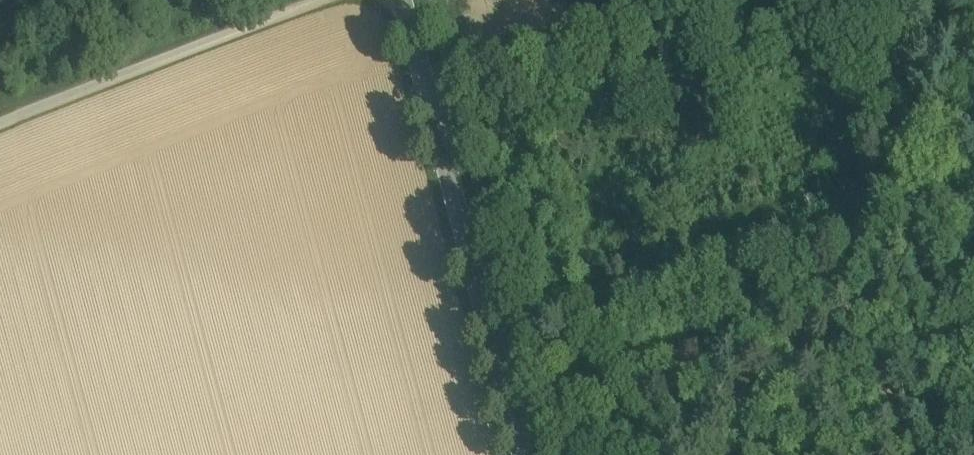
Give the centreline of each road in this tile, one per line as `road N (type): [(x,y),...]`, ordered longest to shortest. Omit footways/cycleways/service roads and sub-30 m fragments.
road 1 (tertiary): [(406,0),(529,454)]
road 2 (unclassified): [(392,0),(0,140)]
road 3 (track): [(842,0),(973,283)]
road 4 (unclassified): [(681,0),(454,76)]

